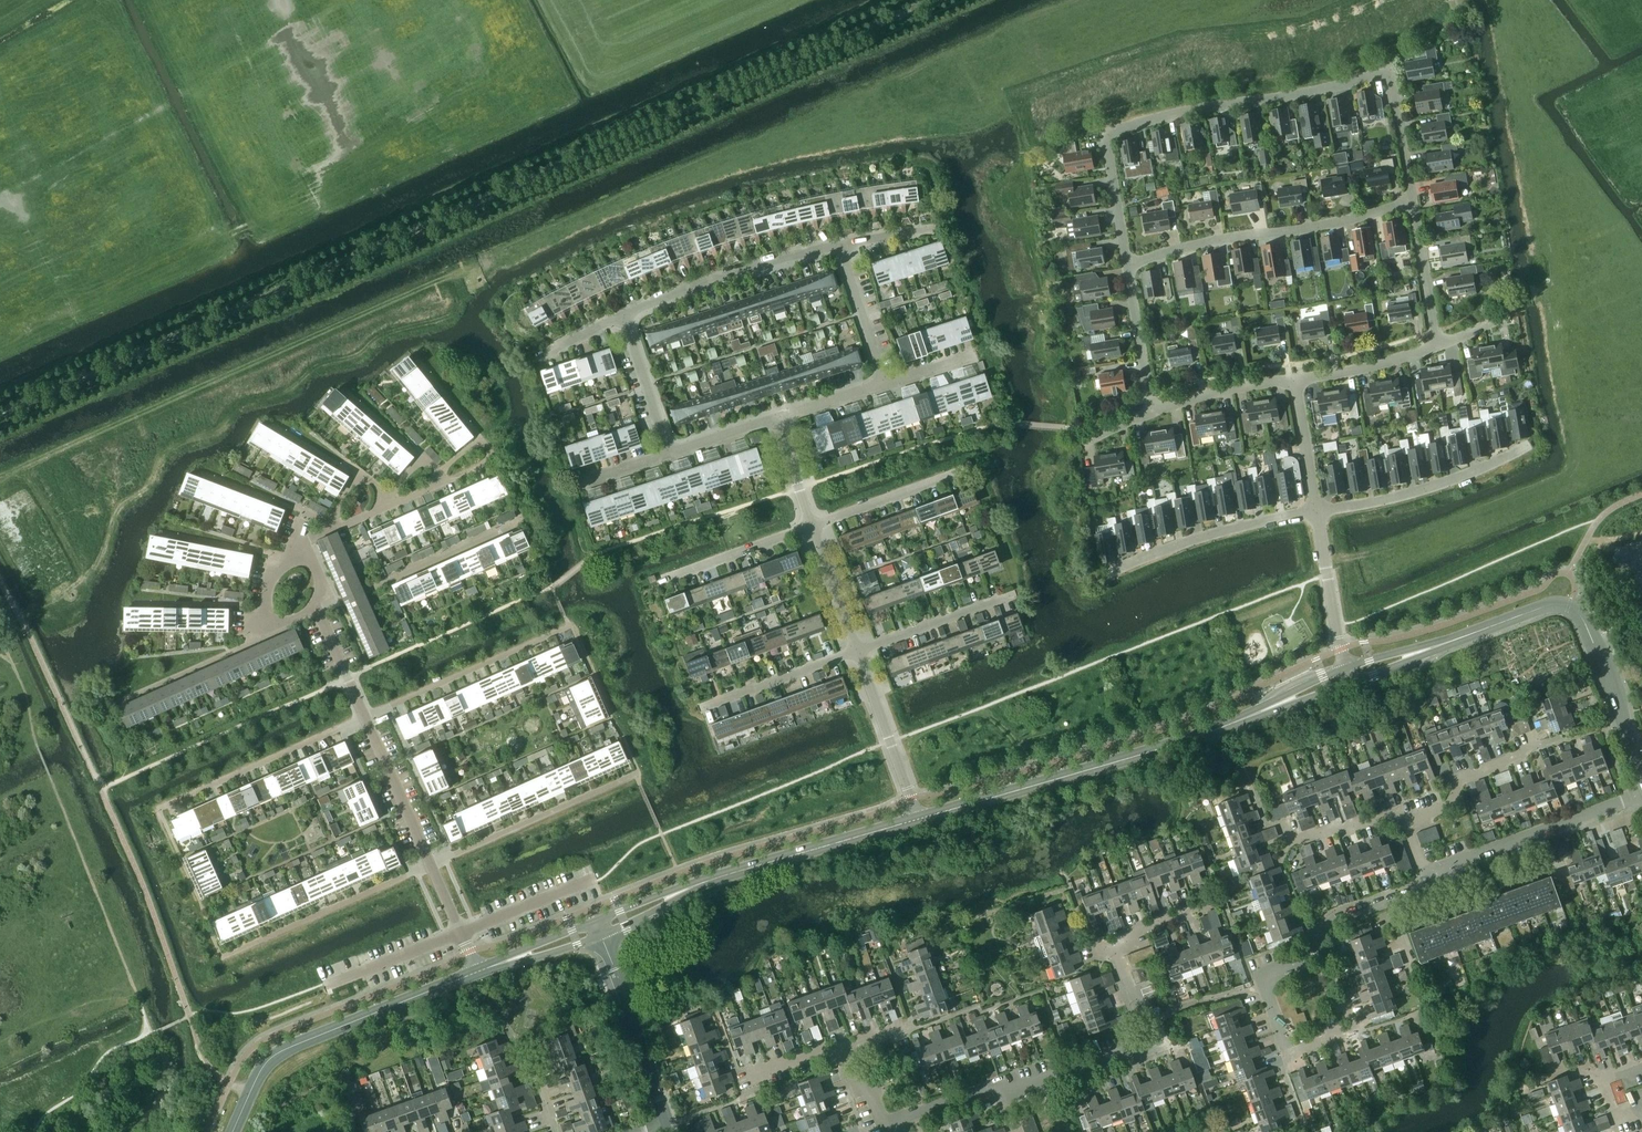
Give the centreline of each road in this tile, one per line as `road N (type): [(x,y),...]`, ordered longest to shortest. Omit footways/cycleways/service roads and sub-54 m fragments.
road 1 (residential): [(1342,998),(1353,1030),(1289,1054),(1262,975),(1305,958),(1333,920),(1420,889),(1459,860),(1641,793)]
road 2 (residential): [(1125,267),(1104,138),(1114,123),(1259,101),(1385,69),(1412,207)]
road 3 (residential): [(364,717),(317,609),(318,580),(301,539),(496,460)]
road 4 (residential): [(995,1085),(1013,1092),(1160,1041),(1113,939),(1216,900)]
road 5 (tertiary): [(599,927),(918,817)]
road 6 (tertiary): [(233,1131),(260,1072),(284,1048),(478,972)]
road 7 (tertiary): [(918,817),(1211,731)]
road 8 (residential): [(1125,267),(1190,247),(1412,207)]
road 9 (tertiary): [(1641,774),(1576,611),(1551,605),(1466,635)]
road 10 (residential): [(221,957),(430,864)]
road 11 (residential): [(625,316),(730,274),(842,246)]
road 12 (residential): [(430,864),(638,771)]
road 13 (residential): [(364,717),(570,625)]
road 14 (residential): [(158,808),(364,717)]
road 15 (residential): [(1316,511),(1411,494),(1528,446)]
road 16 (residential): [(1110,573),(1206,536),(1316,511)]
road 17 (residential): [(665,1125),(599,927)]
road 18 (residential): [(918,817),(859,652)]
road 19 (residential): [(701,709),(859,652)]
road 20 (residential): [(859,652),(1012,596)]
road 21 (residential): [(430,864),(364,717)]
road 22 (residential): [(661,581),(811,526)]
road 23 (residential): [(1345,668),(1316,511)]
road 24 (residential): [(811,526),(960,473)]
road 25 (residential): [(1294,380),(1438,345)]
road 26 (tertiary): [(1345,668),(1211,731)]
road 27 (tertiary): [(1211,731),(1350,682)]
road 28 (residential): [(1151,411),(1125,267)]
road 29 (residential): [(1151,411),(1294,380)]
road 30 (residential): [(669,452),(625,316)]
road 31 (residential): [(884,381),(842,246)]
road 32 (residential): [(1438,345),(1412,207)]
road 33 (residential): [(859,652),(811,526)]
road 34 (residential): [(1316,511),(1294,380)]
road 35 (tertiary): [(478,972),(599,927)]
road 36 (tertiary): [(1466,635),(1345,668)]
road 37 (tertiary): [(1350,682),(1466,635)]
road 38 (residential): [(894,1131),(890,1125),(995,1085)]

